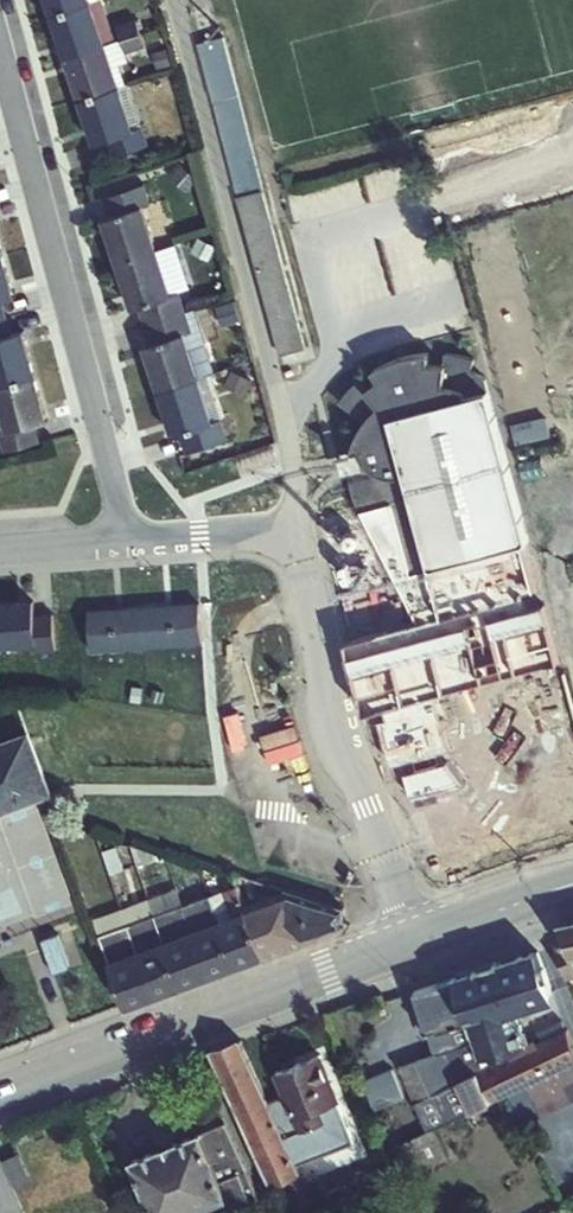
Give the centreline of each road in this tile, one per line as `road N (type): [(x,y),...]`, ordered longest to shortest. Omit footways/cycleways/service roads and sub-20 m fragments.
road 1 (unclassified): [(291,534),(314,506),(178,0)]
road 2 (residential): [(0,54),(127,550)]
road 3 (secondary): [(424,935),(0,1094)]
road 4 (unclassified): [(424,935),(369,819),(322,687),(291,534)]
road 5 (residential): [(291,534),(127,550)]
road 6 (secondary): [(572,883),(424,935)]
road 7 (residential): [(127,550),(0,560)]

